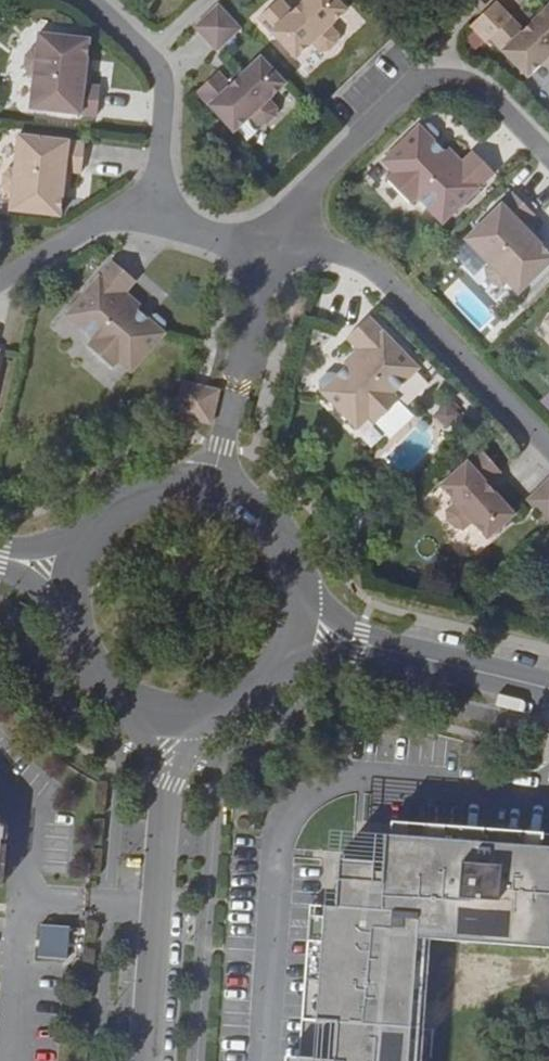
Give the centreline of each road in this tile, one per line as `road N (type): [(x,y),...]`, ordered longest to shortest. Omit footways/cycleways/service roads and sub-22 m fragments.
road 1 (tertiary): [(298,621),(291,551),(273,520),(212,483),(148,485),(119,499),(95,521),(69,579)]
road 2 (tertiary): [(144,1060),(167,710)]
road 3 (tertiary): [(548,685),(298,621)]
road 4 (tertiary): [(69,579),(69,615),(103,678),(167,710)]
road 5 (tertiary): [(167,710),(201,710),(263,680),(298,621)]

